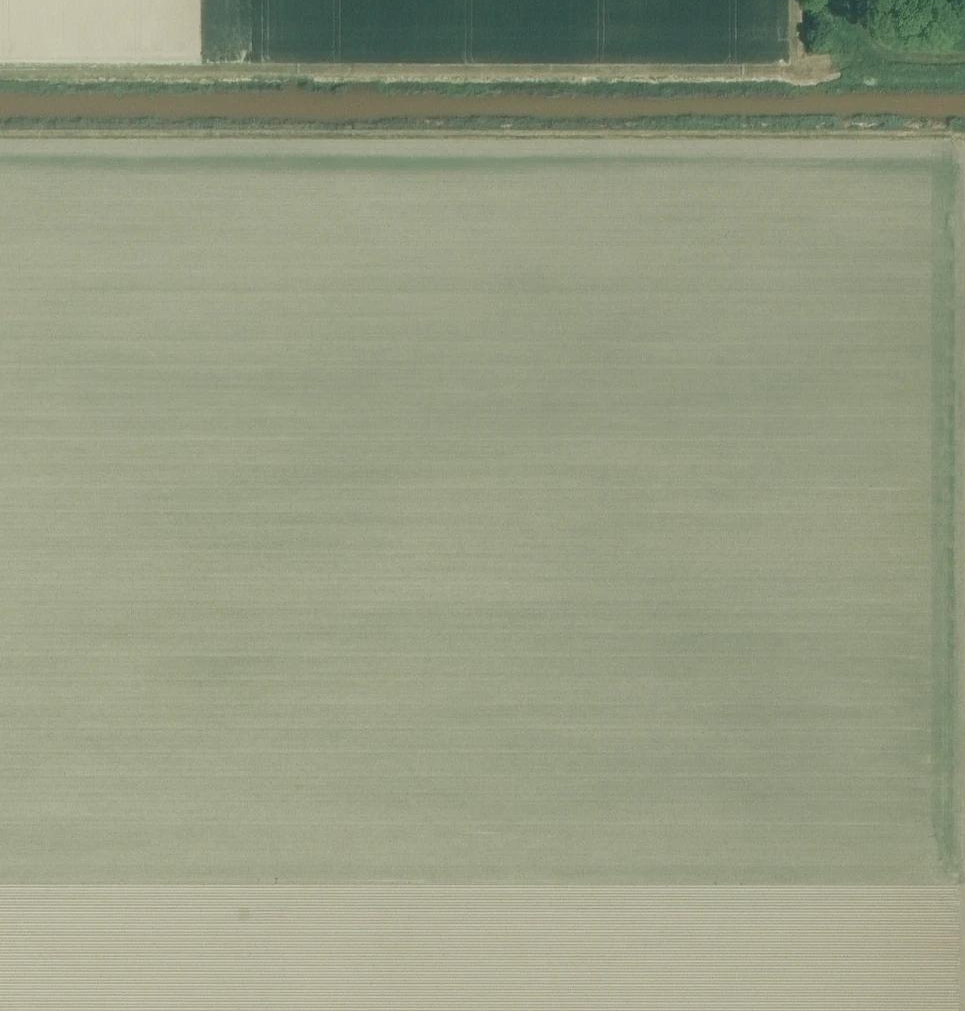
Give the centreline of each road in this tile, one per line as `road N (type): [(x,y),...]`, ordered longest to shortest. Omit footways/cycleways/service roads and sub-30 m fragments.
road 1 (track): [(836,0),(836,35),(852,66),(964,69)]

